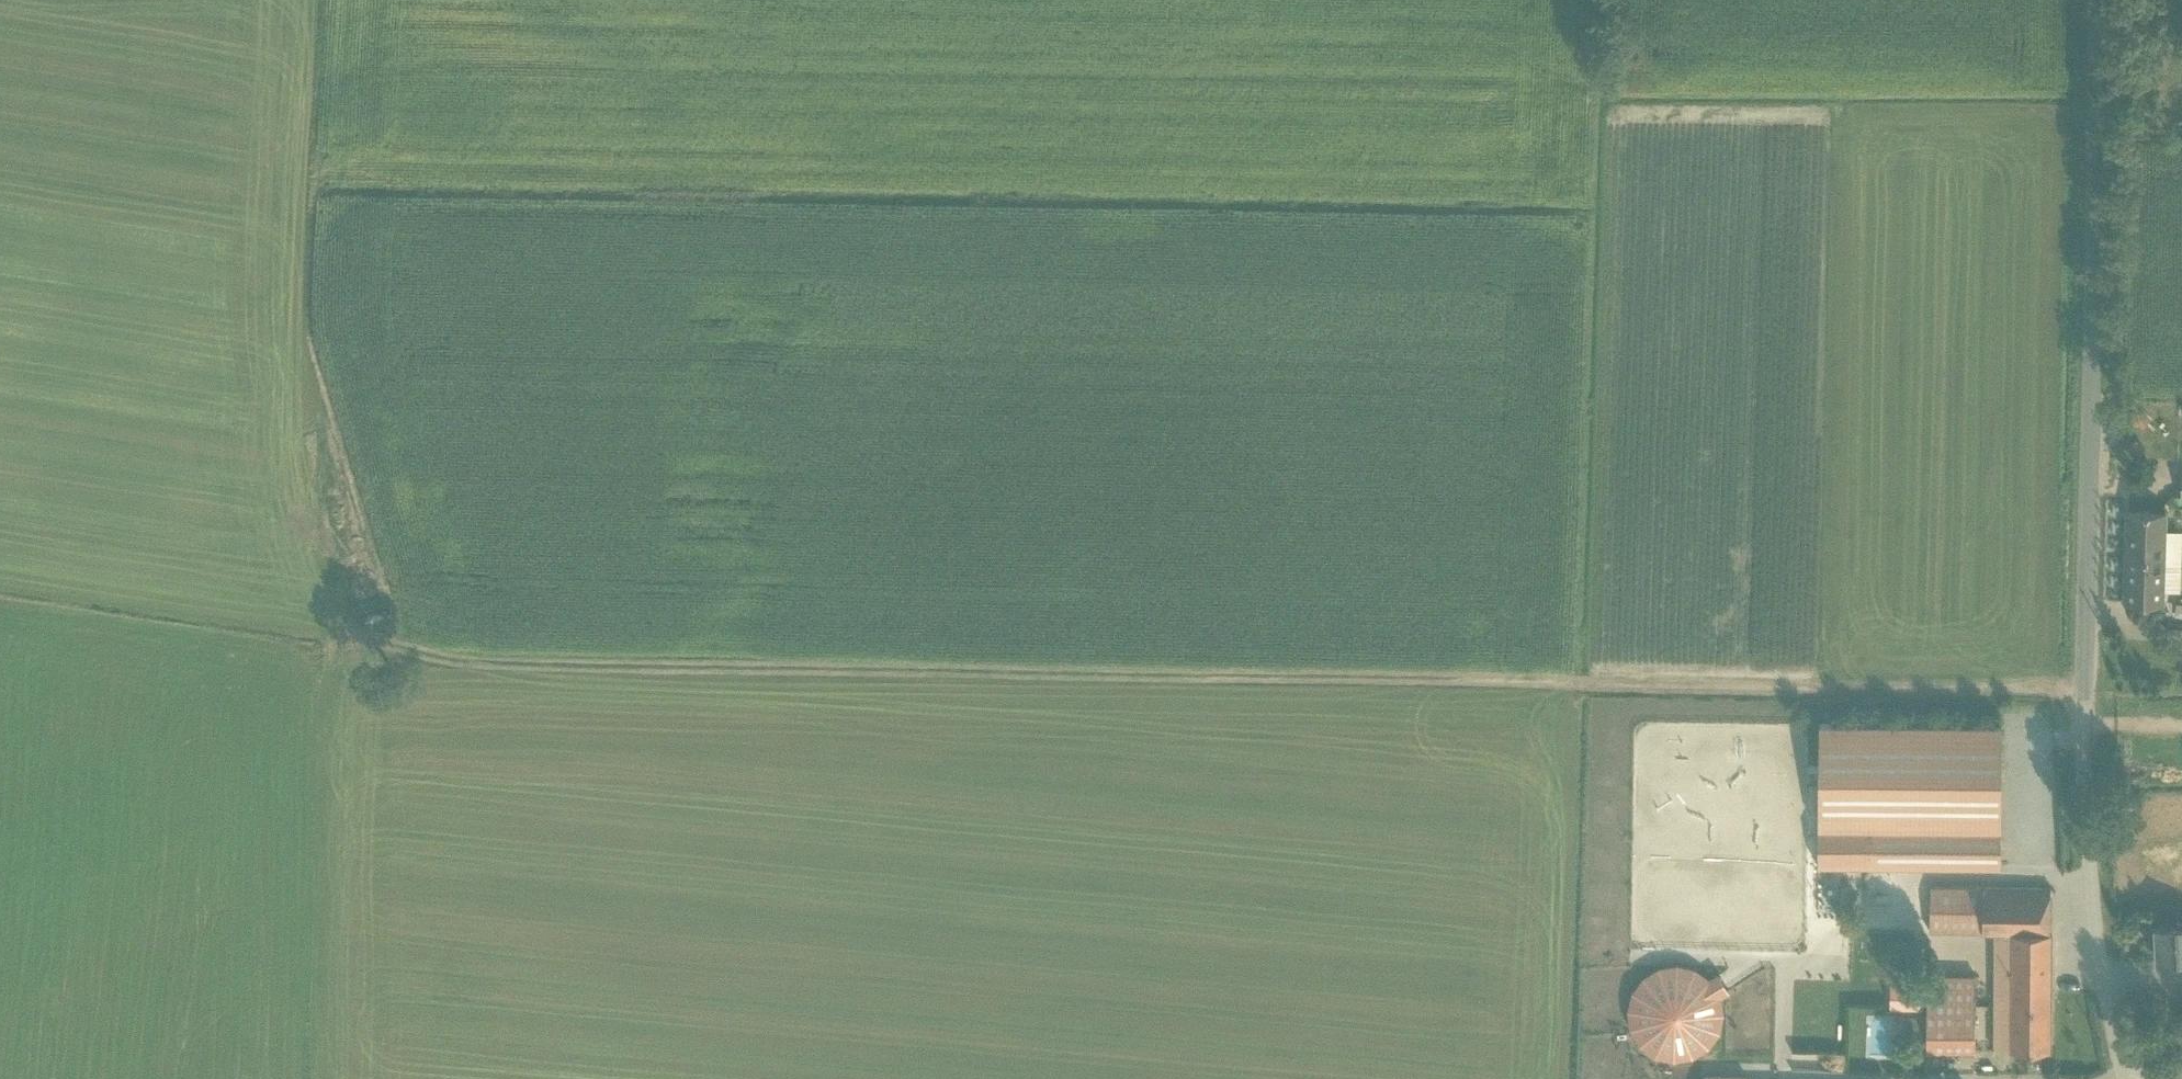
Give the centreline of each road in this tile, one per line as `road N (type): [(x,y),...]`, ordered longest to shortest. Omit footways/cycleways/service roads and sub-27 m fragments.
road 1 (unclassified): [(2105,1060),(2081,696),(2089,0)]

